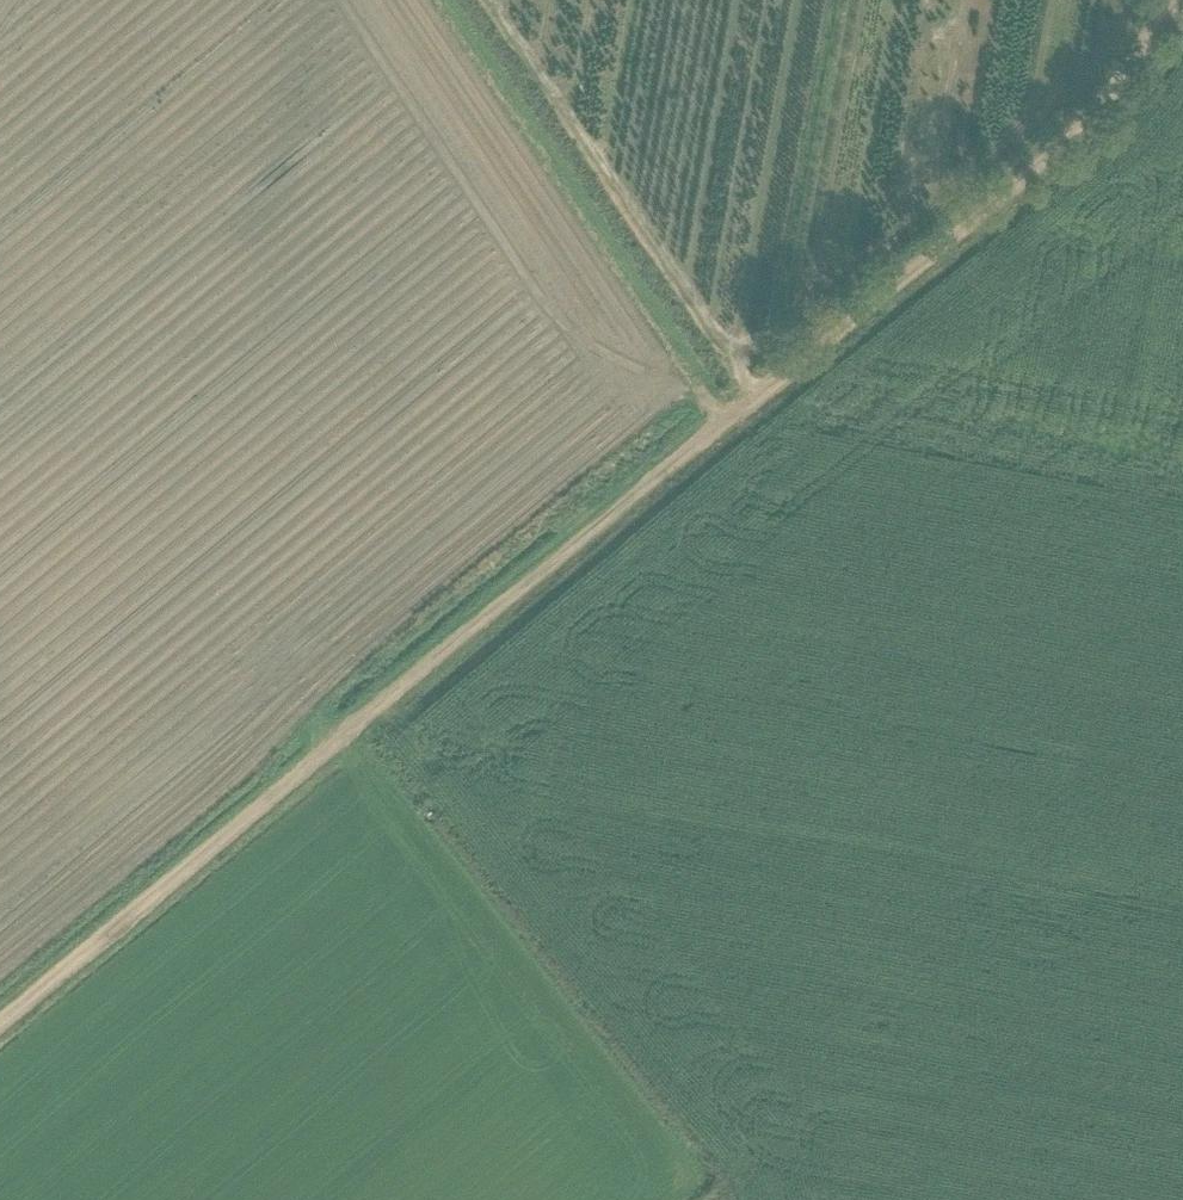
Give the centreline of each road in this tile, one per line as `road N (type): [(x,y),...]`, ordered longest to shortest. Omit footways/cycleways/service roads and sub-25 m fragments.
road 1 (track): [(0,1026),(1082,118),(1117,79),(1164,0)]

